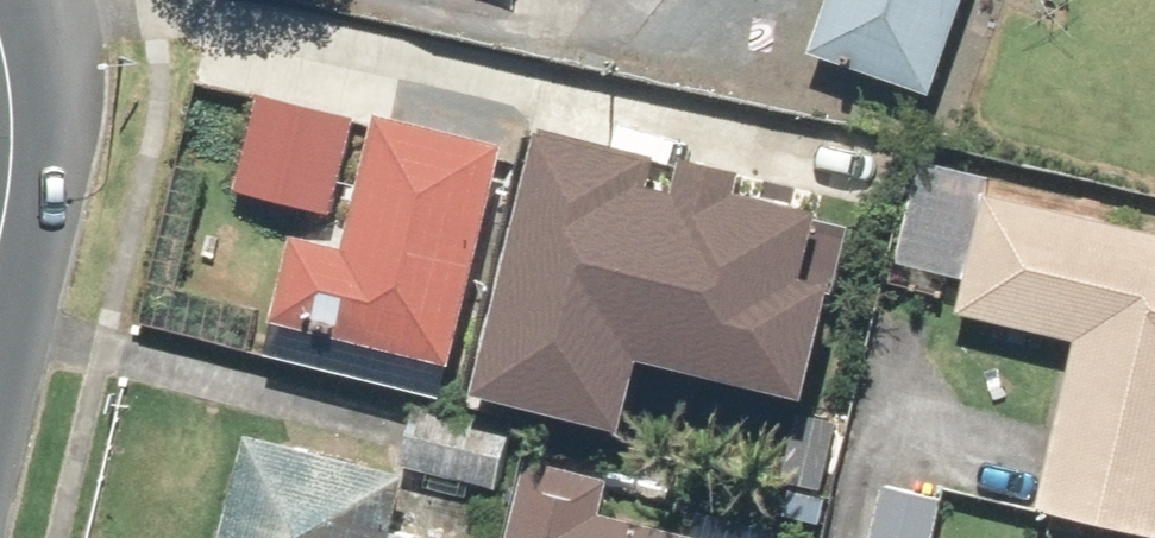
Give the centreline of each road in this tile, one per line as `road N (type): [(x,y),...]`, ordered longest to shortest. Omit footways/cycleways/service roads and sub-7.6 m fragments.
road 1 (secondary): [(0,28),(18,144),(0,230)]

